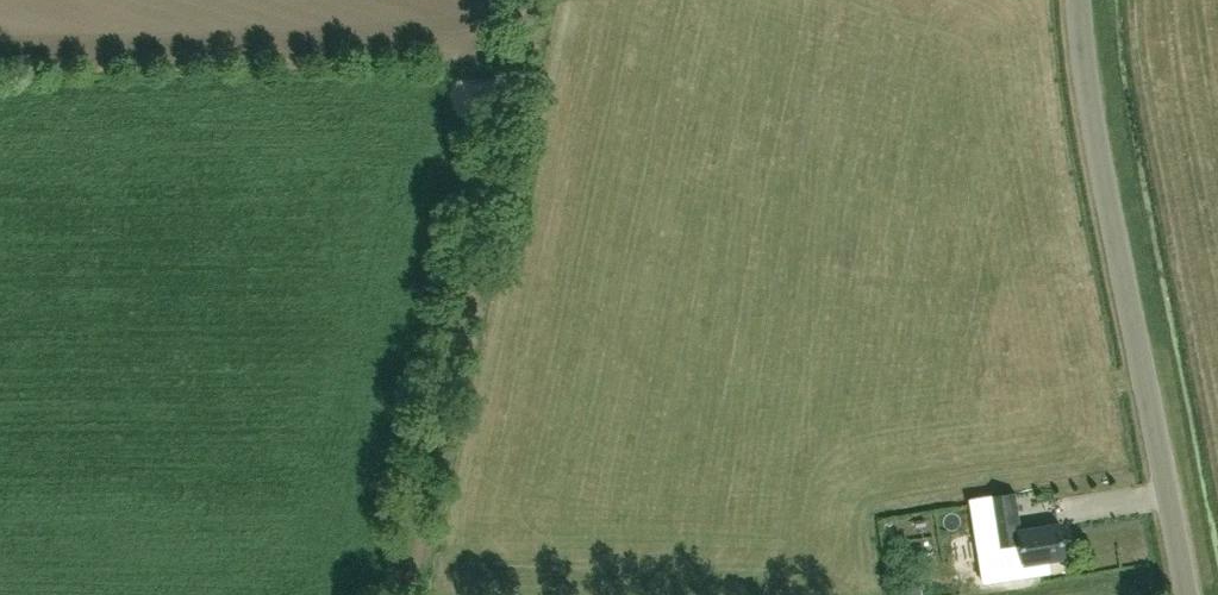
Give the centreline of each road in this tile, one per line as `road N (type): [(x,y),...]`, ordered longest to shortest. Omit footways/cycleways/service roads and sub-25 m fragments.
road 1 (track): [(396,594),(528,0)]
road 2 (unclassified): [(1189,594),(1090,86),(1085,0)]

